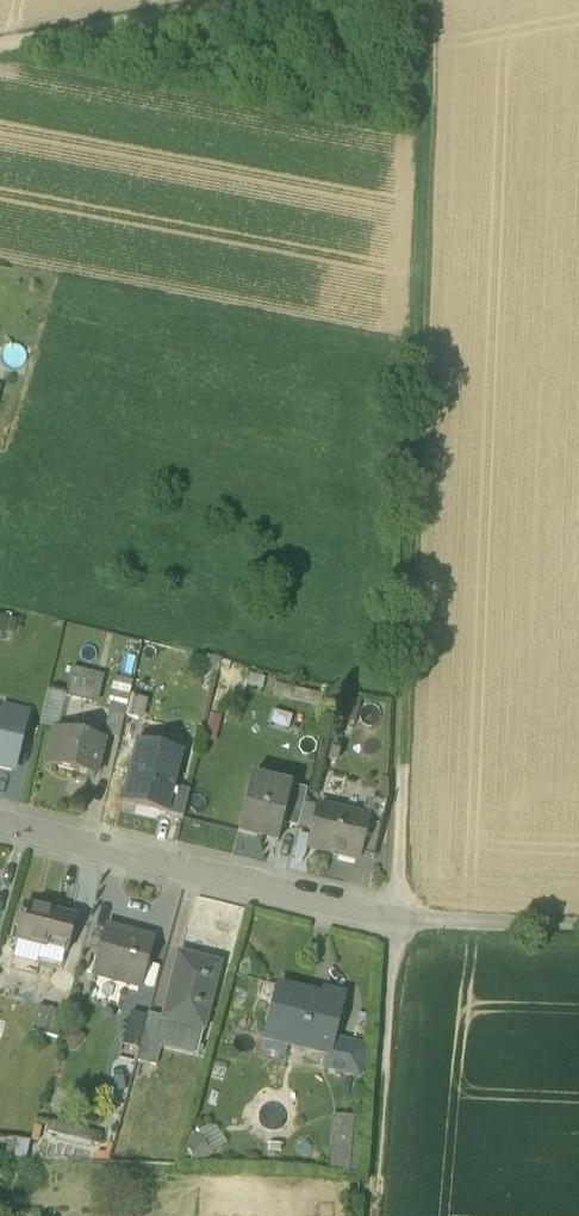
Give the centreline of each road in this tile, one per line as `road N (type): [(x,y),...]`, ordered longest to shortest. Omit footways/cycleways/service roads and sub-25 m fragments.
road 1 (track): [(400,919),(428,0)]
road 2 (residential): [(400,919),(0,826)]
road 3 (track): [(371,1215),(400,919)]
road 4 (track): [(257,0),(0,47)]
road 5 (track): [(578,929),(400,919)]

